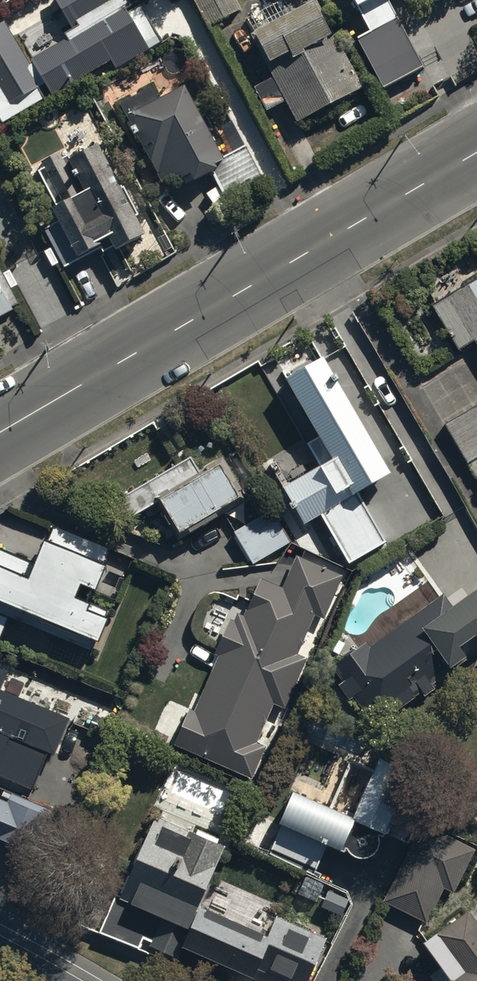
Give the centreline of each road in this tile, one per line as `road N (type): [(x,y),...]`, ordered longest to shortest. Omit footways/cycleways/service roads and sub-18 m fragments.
road 1 (tertiary): [(0,436),(476,155)]

